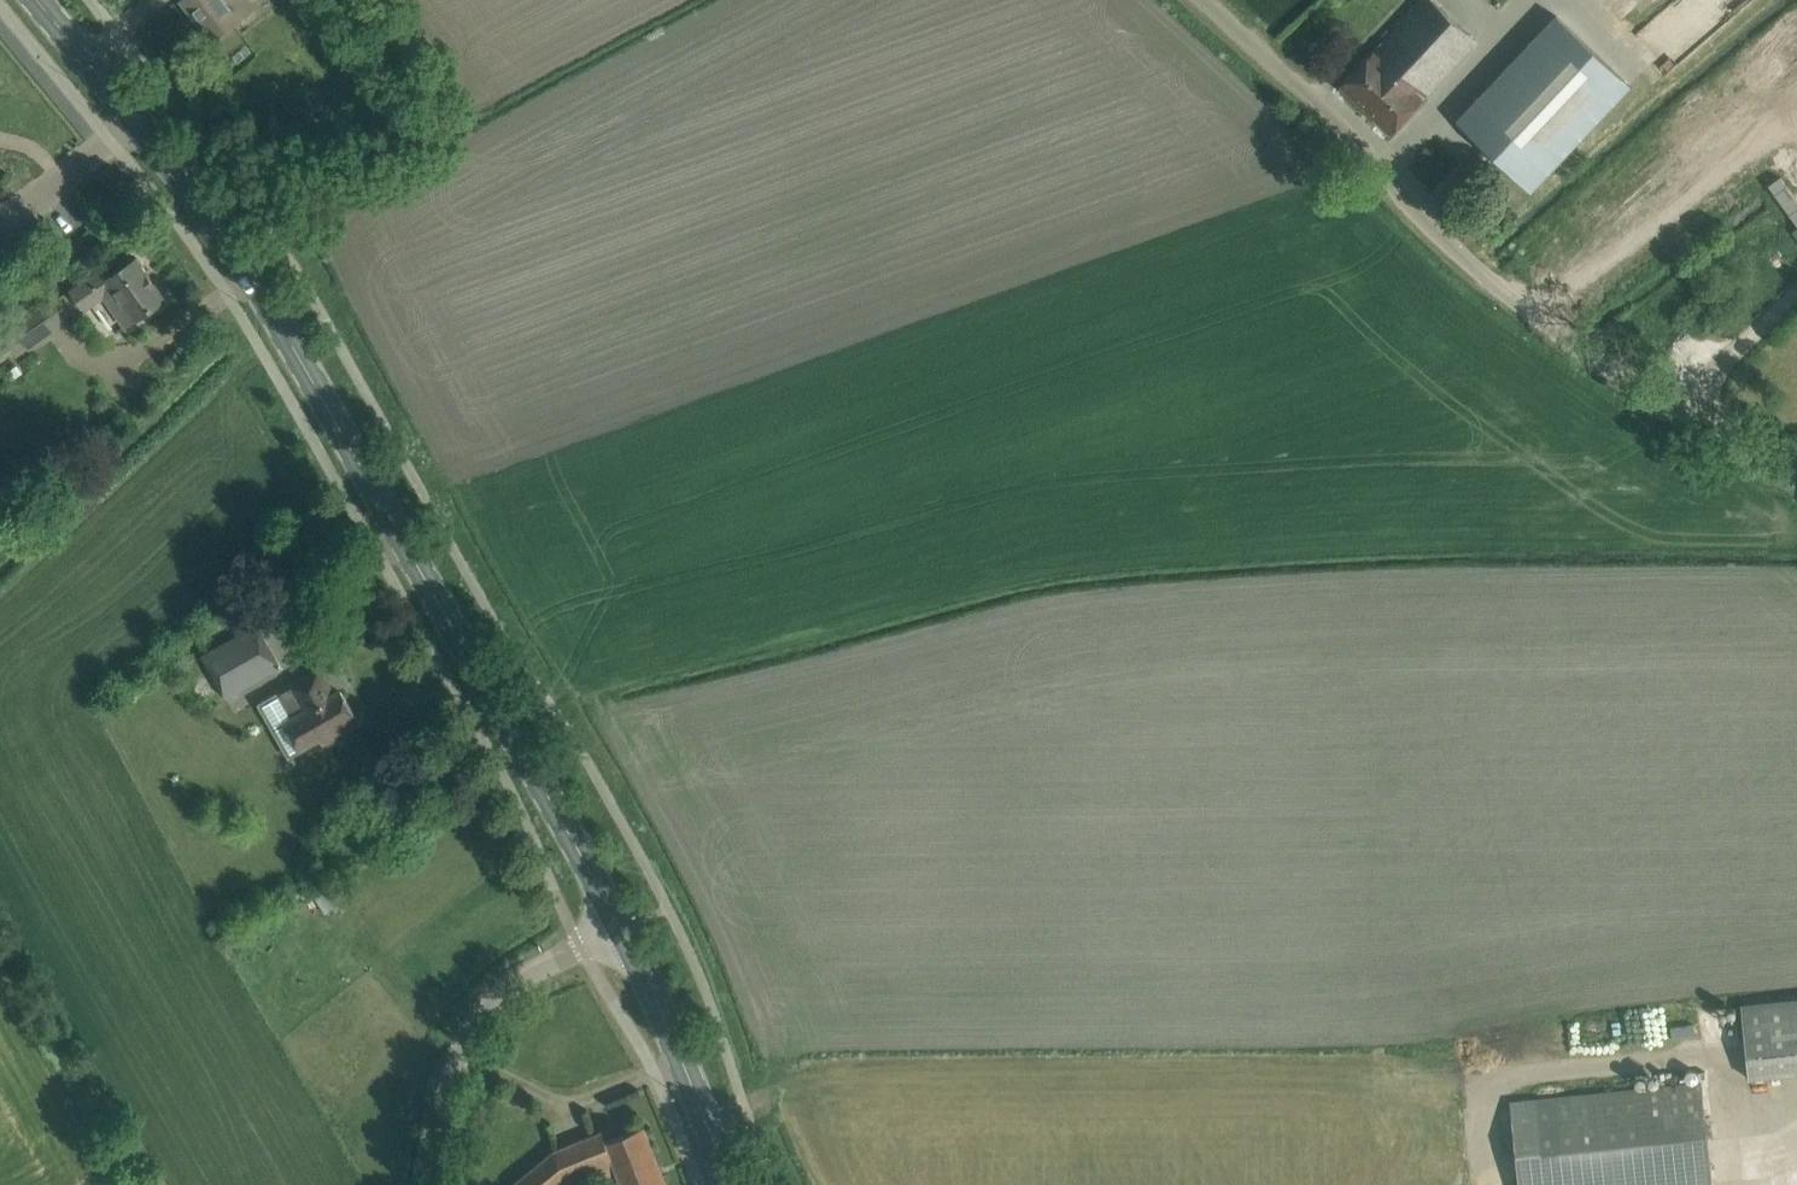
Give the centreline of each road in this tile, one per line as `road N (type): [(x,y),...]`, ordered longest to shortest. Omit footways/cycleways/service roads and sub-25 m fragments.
road 1 (secondary): [(621,929),(299,344),(33,0)]
road 2 (unclassified): [(1796,495),(1528,308),(1194,0)]
road 3 (unclassified): [(433,1184),(463,1067),(500,1003),(621,929)]
road 4 (secondary): [(730,1184),(621,929)]

